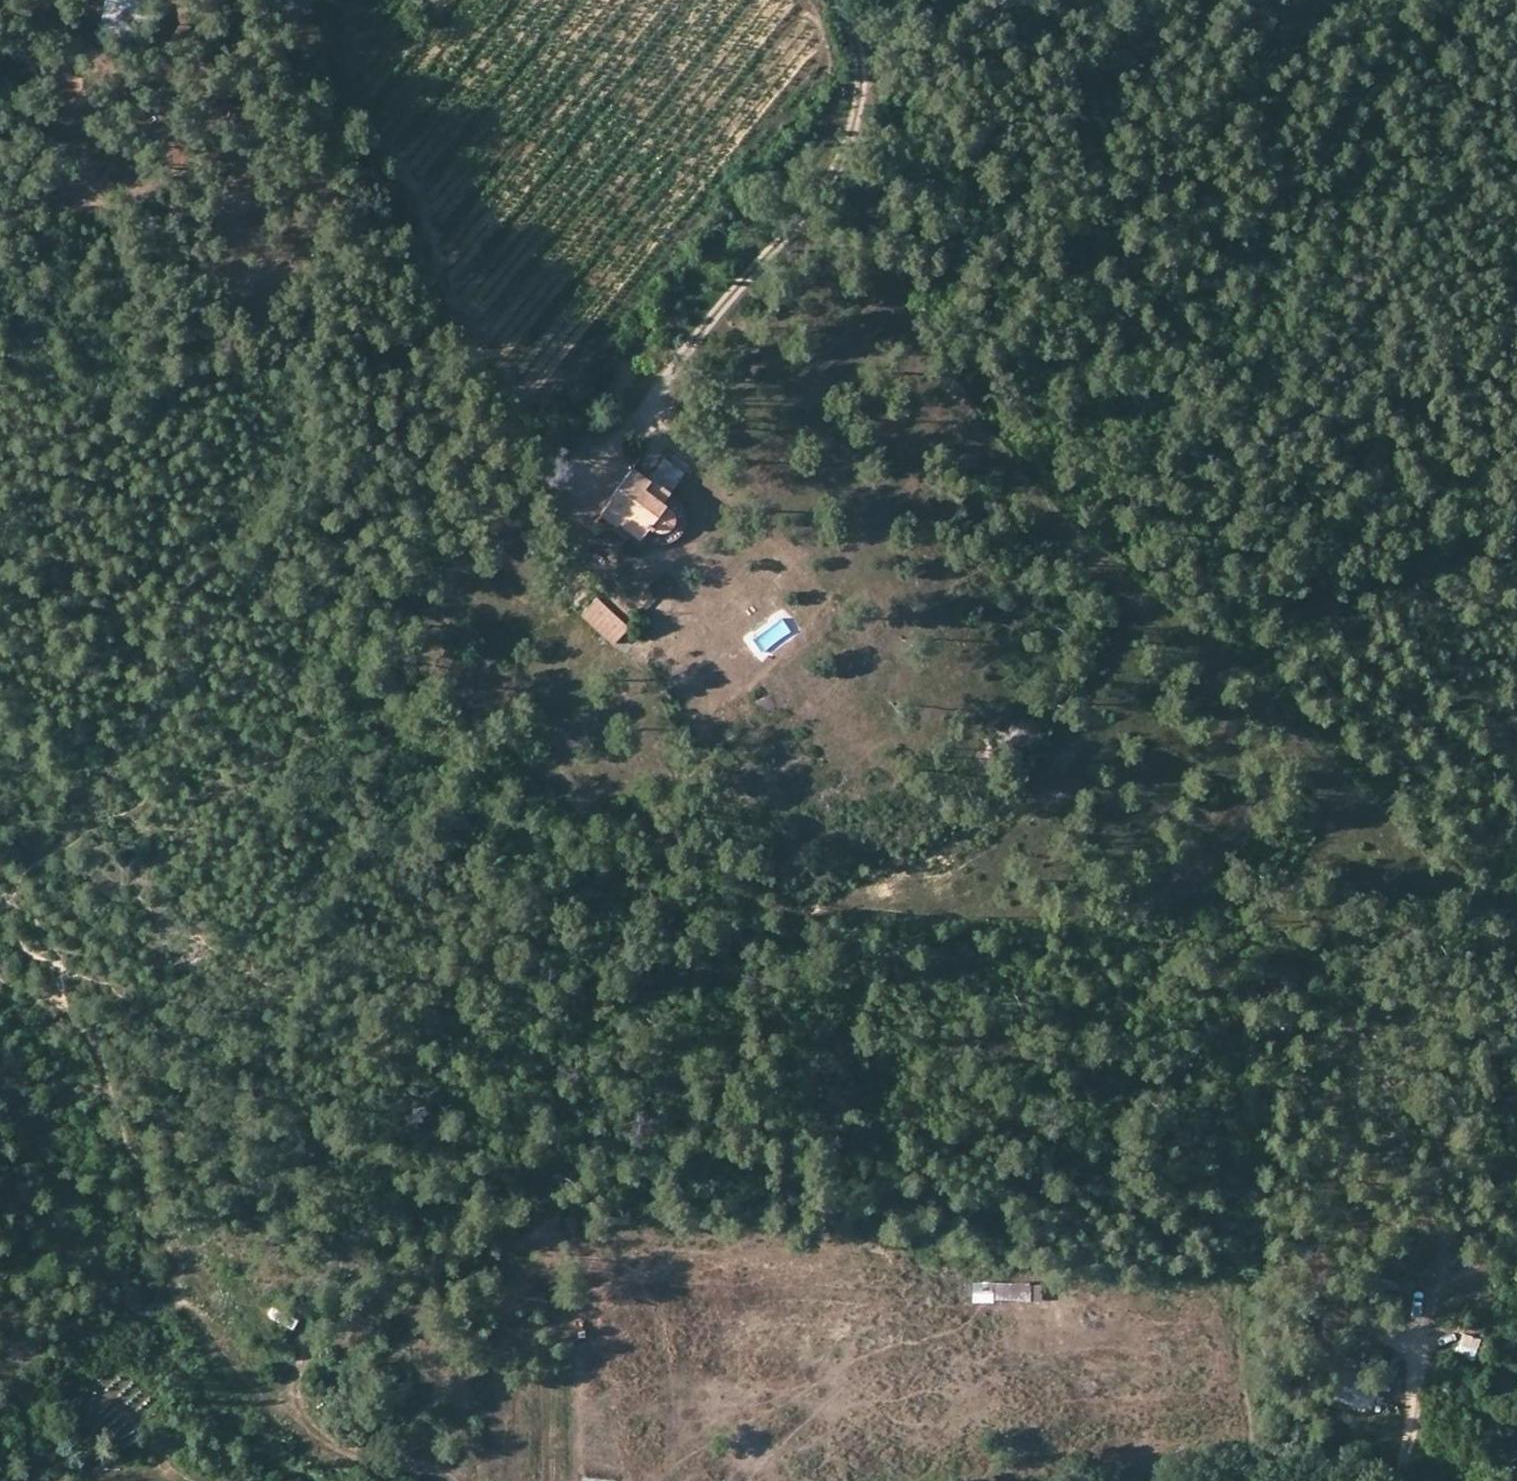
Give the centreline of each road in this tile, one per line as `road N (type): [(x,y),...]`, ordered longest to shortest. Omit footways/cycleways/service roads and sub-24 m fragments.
road 1 (track): [(837,0),(863,50),(859,140),(614,438)]

